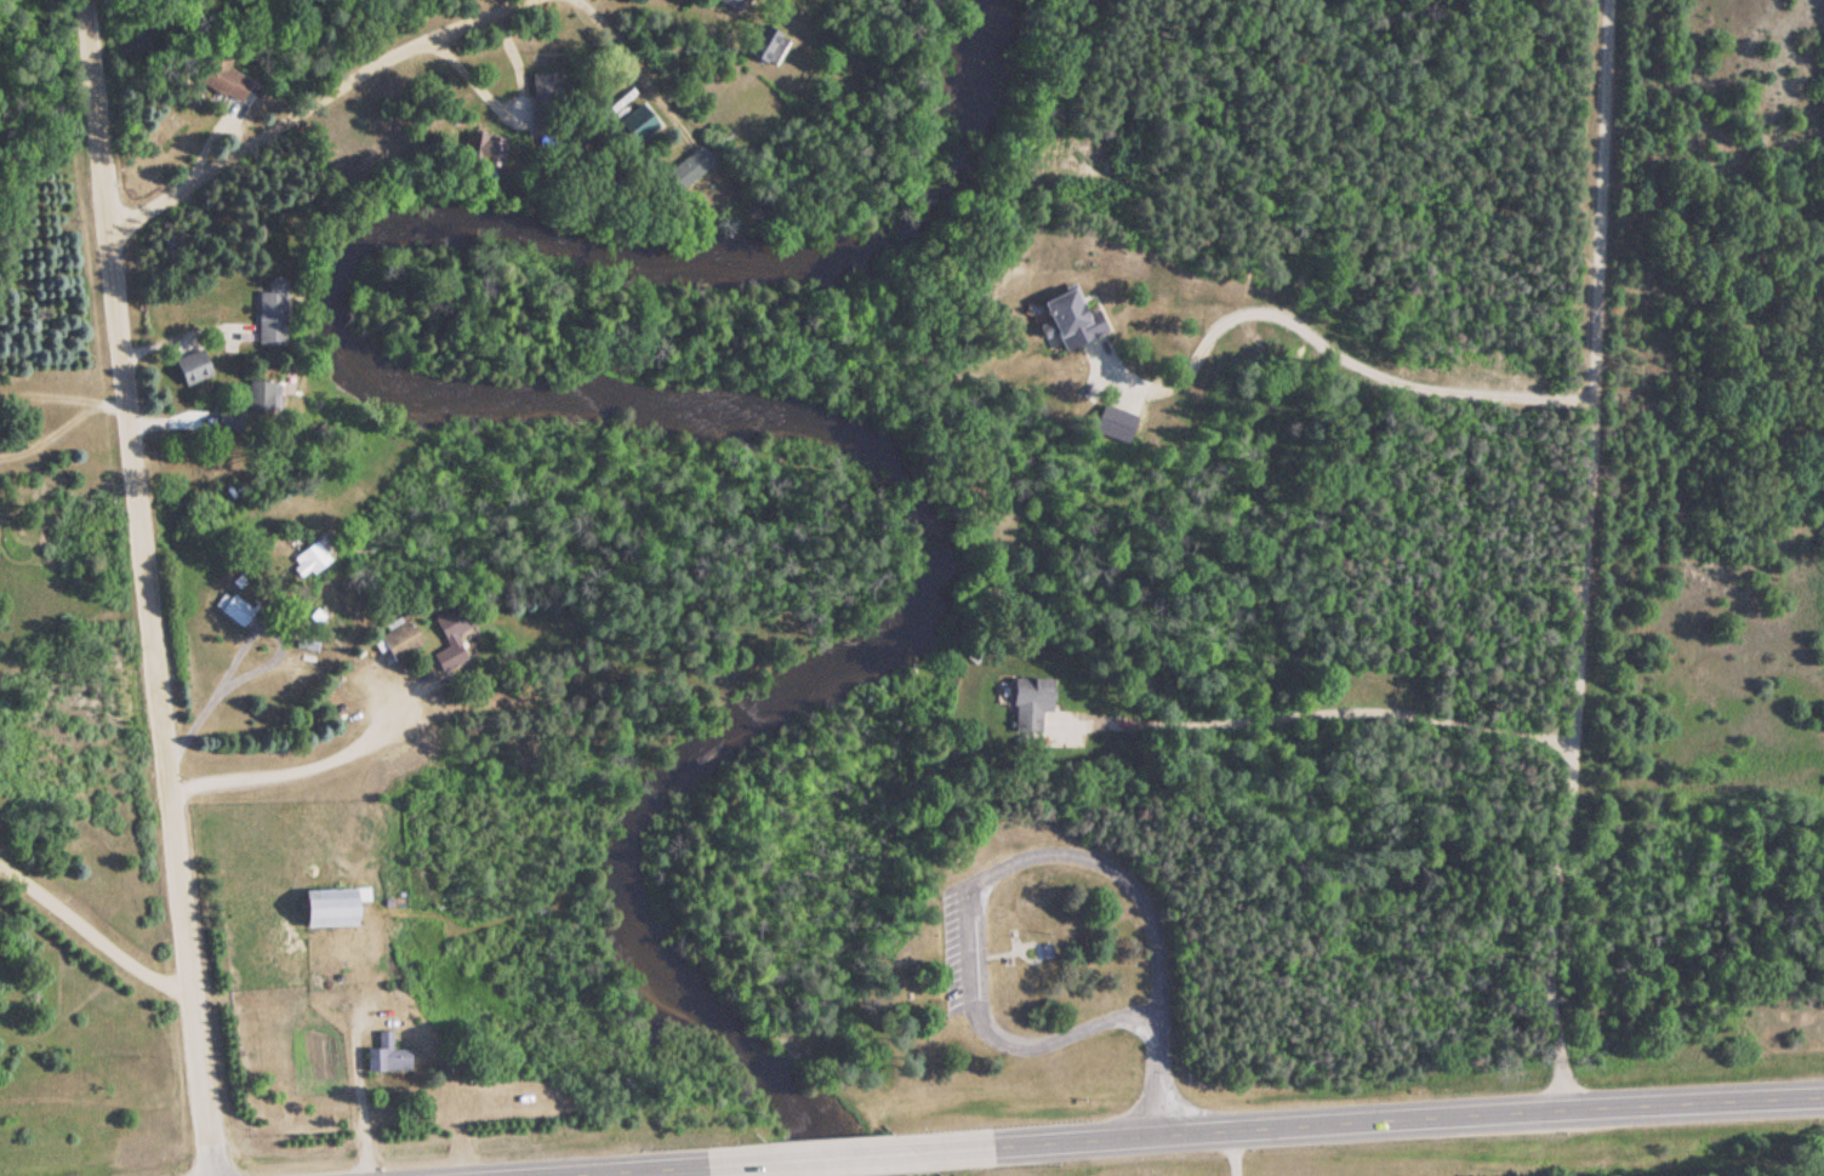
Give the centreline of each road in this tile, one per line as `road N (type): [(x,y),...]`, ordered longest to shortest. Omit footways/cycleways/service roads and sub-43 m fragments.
road 1 (residential): [(211,1175),(196,1106),(76,0)]
road 2 (secondary): [(1823,1096),(920,1152)]
road 3 (residential): [(101,188),(309,58),(424,0)]
road 4 (residential): [(158,764),(192,744),(292,735),(348,714),(386,690),(409,655)]
road 5 (secondary): [(788,1161),(549,1175)]
road 6 (secondary): [(920,1152),(788,1161)]

